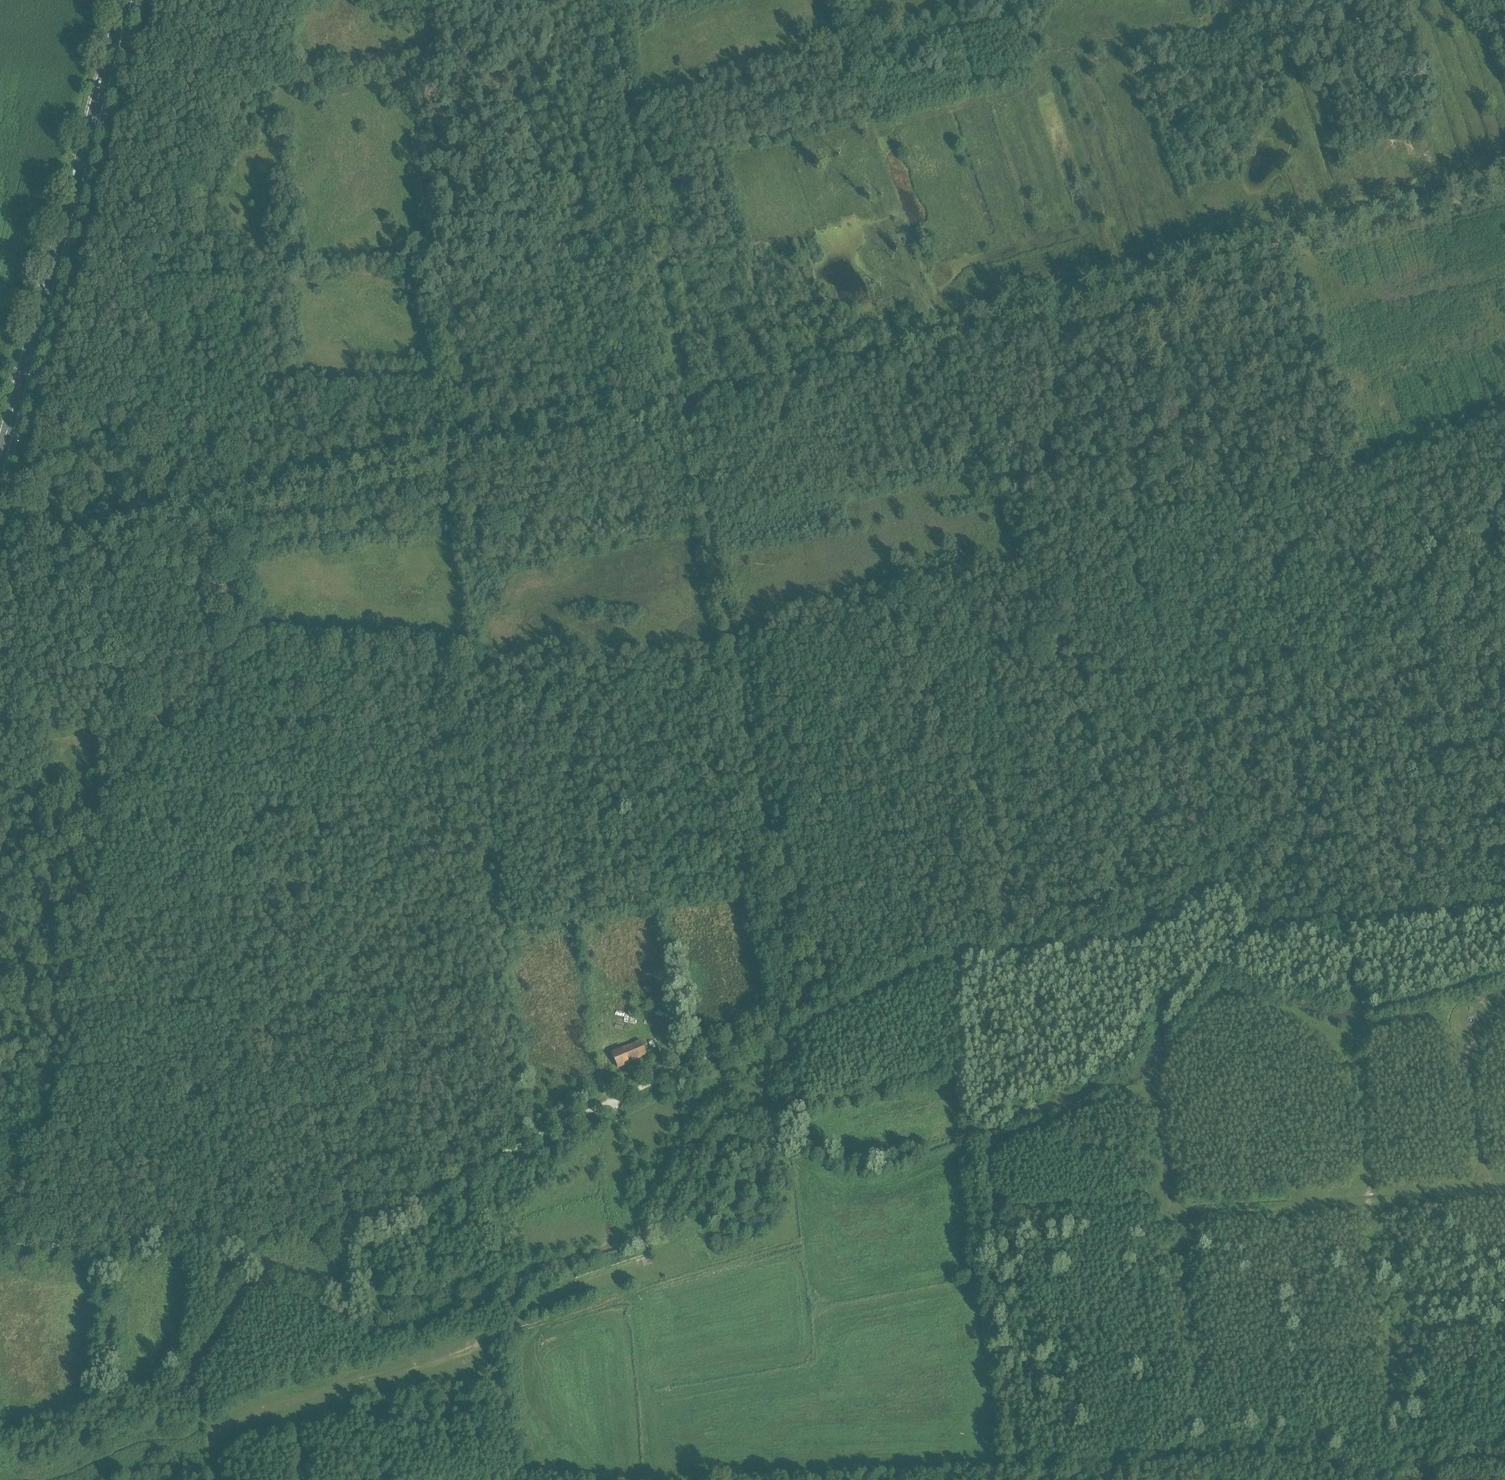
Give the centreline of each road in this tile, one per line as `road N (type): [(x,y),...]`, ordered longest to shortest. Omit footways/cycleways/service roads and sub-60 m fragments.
road 1 (track): [(1227,875),(1236,846),(1124,542),(1137,515),(1317,469),(1377,473),(1504,420)]
road 2 (track): [(466,649),(498,965),(493,987),(517,1145)]
road 3 (track): [(645,163),(883,111),(902,130),(951,331)]
road 4 (primary): [(0,458),(125,0)]
road 5 (track): [(110,1000),(493,987)]
road 6 (track): [(1504,614),(1440,640),(1430,622),(1178,689)]
road 7 (track): [(810,1242),(498,1338)]
road 8 (track): [(908,752),(940,773),(991,948)]
road 9 (track): [(319,796),(328,993)]
road 10 (track): [(241,761),(244,628)]

